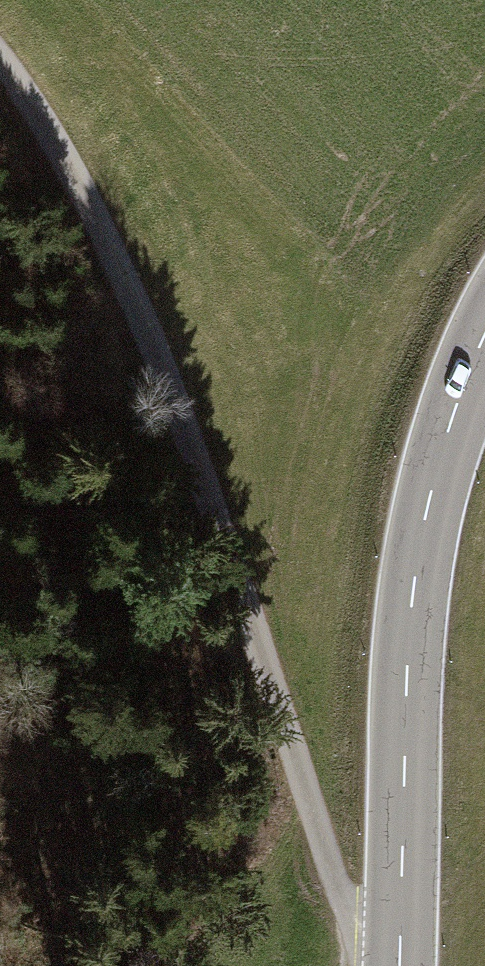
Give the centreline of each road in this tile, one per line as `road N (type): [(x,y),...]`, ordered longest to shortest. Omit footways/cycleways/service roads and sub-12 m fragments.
road 1 (track): [(0,62),(81,190),(153,347),(341,889),(386,965)]
road 2 (secondary): [(401,965),(413,585),(443,444),(484,335)]

